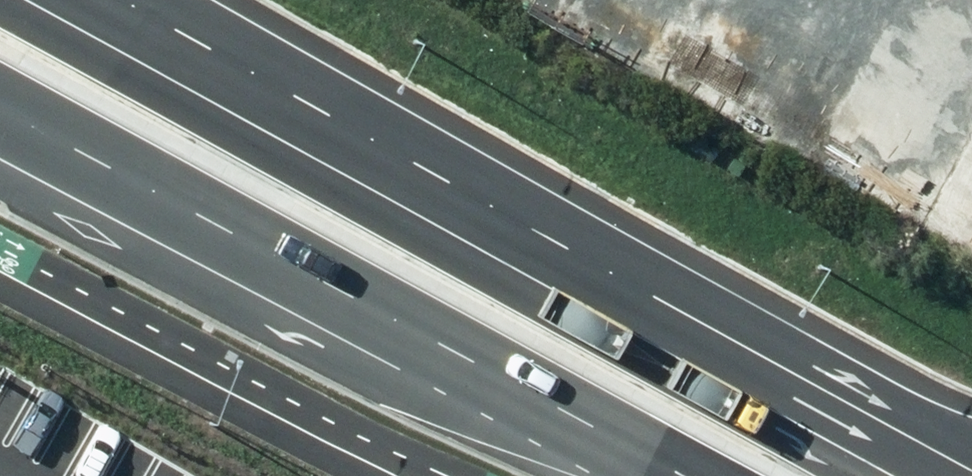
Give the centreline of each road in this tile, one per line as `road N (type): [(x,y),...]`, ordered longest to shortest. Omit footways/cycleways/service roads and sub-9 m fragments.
road 1 (primary): [(101,0),(957,475)]
road 2 (primary): [(676,475),(0,111)]

